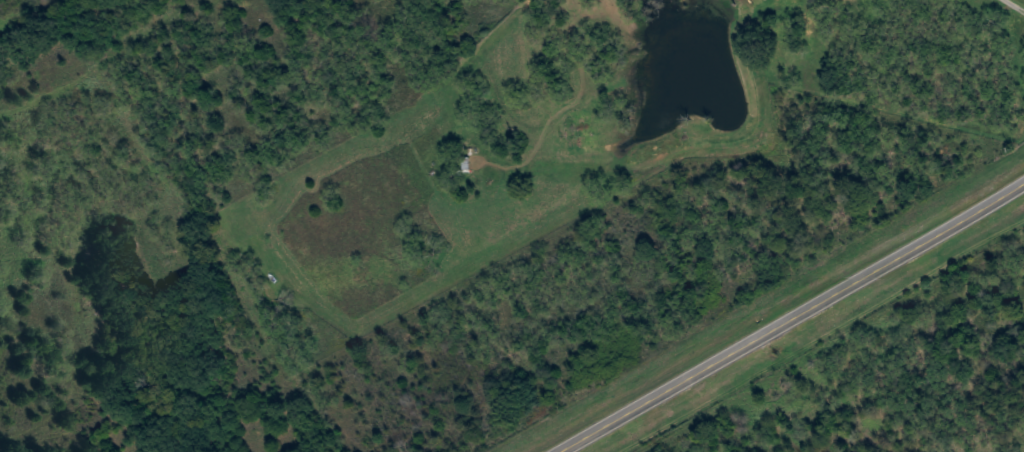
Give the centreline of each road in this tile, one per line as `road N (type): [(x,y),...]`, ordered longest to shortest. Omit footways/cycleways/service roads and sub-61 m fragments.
road 1 (tertiary): [(557,451),(1023,172)]

